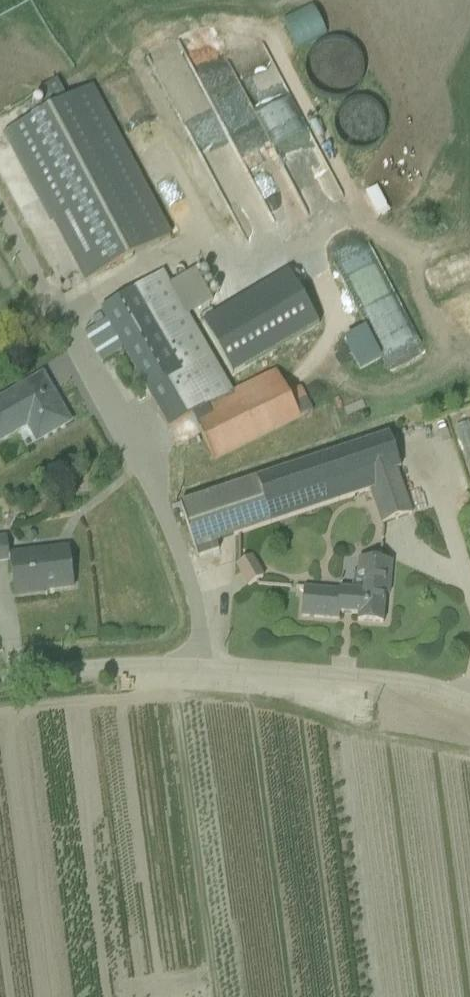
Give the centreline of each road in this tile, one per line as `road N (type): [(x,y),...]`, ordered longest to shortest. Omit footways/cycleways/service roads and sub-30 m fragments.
road 1 (unclassified): [(199,666),(189,583),(163,507),(0,209)]
road 2 (unclassified): [(469,703),(437,689),(331,673),(199,666)]
road 3 (unclassified): [(199,666),(0,676)]

